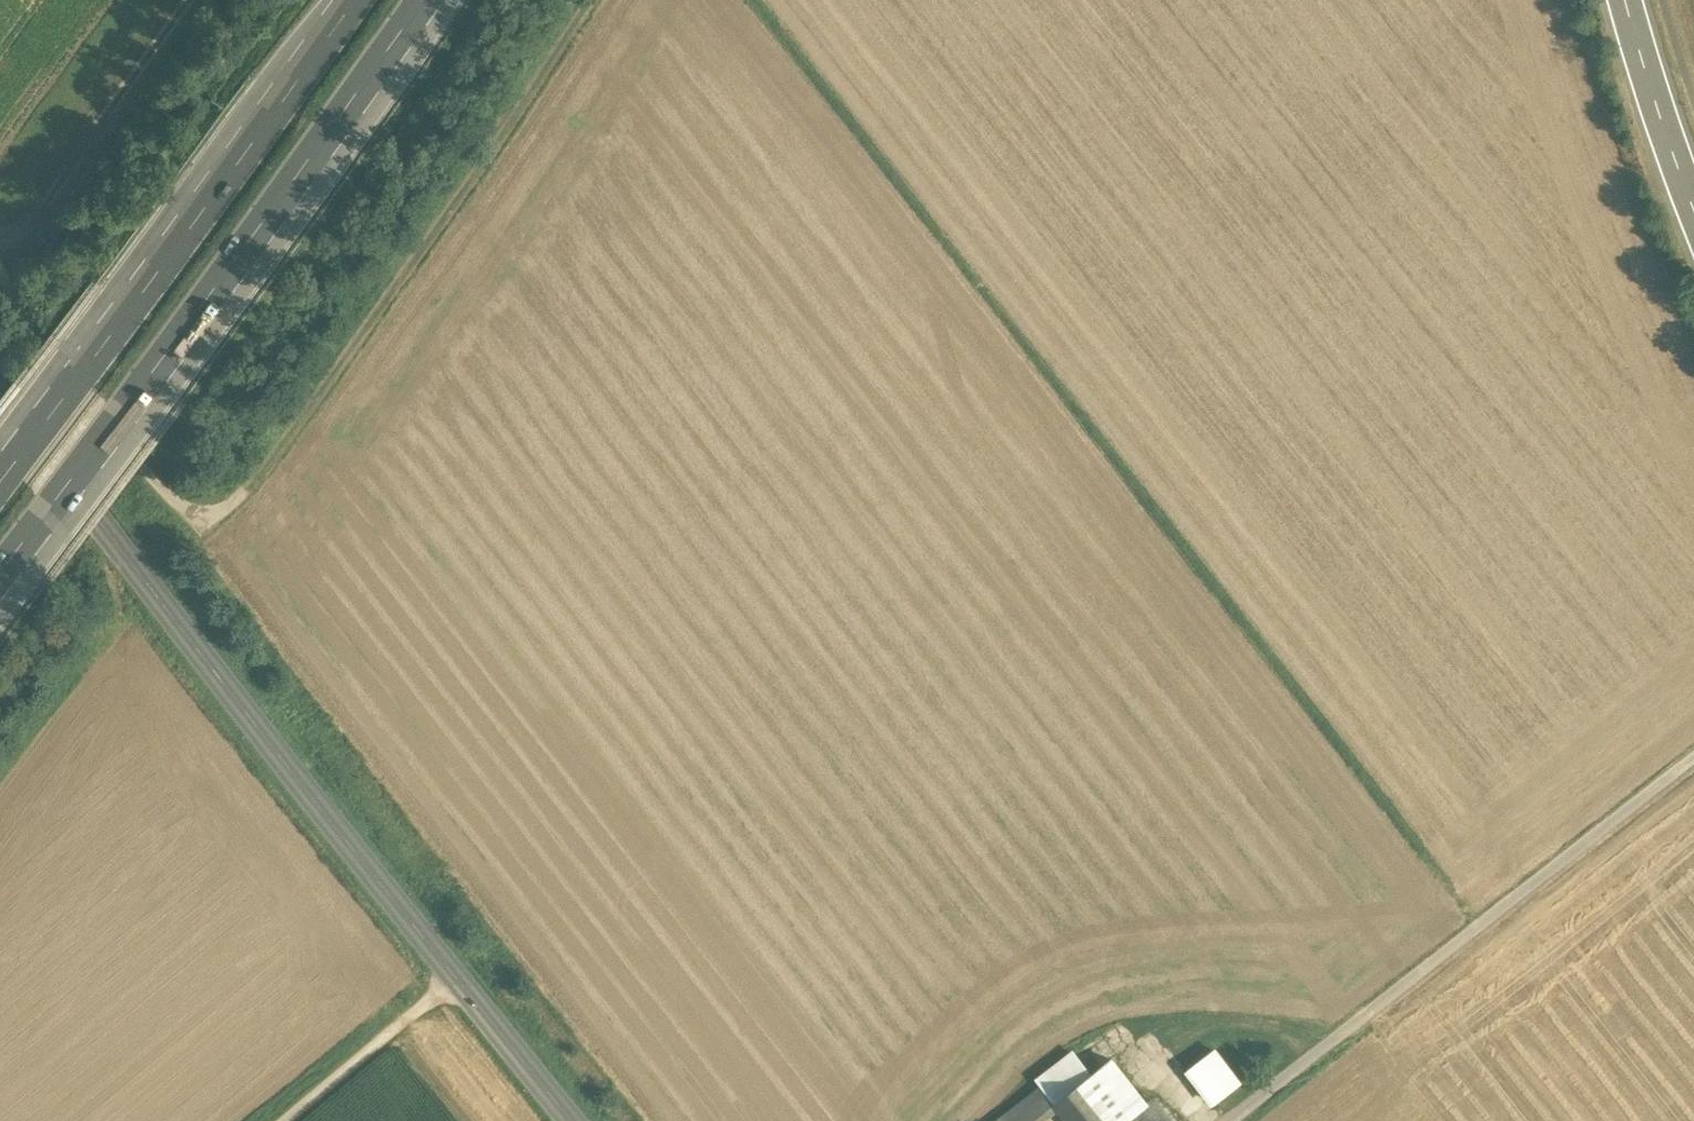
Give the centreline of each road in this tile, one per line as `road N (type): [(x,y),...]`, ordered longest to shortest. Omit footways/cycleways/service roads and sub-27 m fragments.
road 1 (track): [(5,250),(2,276),(66,373),(197,529),(243,493),(334,376),(590,0)]
road 2 (tertiary): [(0,398),(570,1120)]
road 3 (motorway): [(0,573),(422,0)]
road 4 (motorway): [(363,0),(0,482)]
road 5 (track): [(1693,756),(1288,1077)]
road 6 (track): [(0,250),(20,247),(191,0)]
road 7 (track): [(286,1120),(456,979)]
road 8 (unclassified): [(1693,206),(1625,0)]

